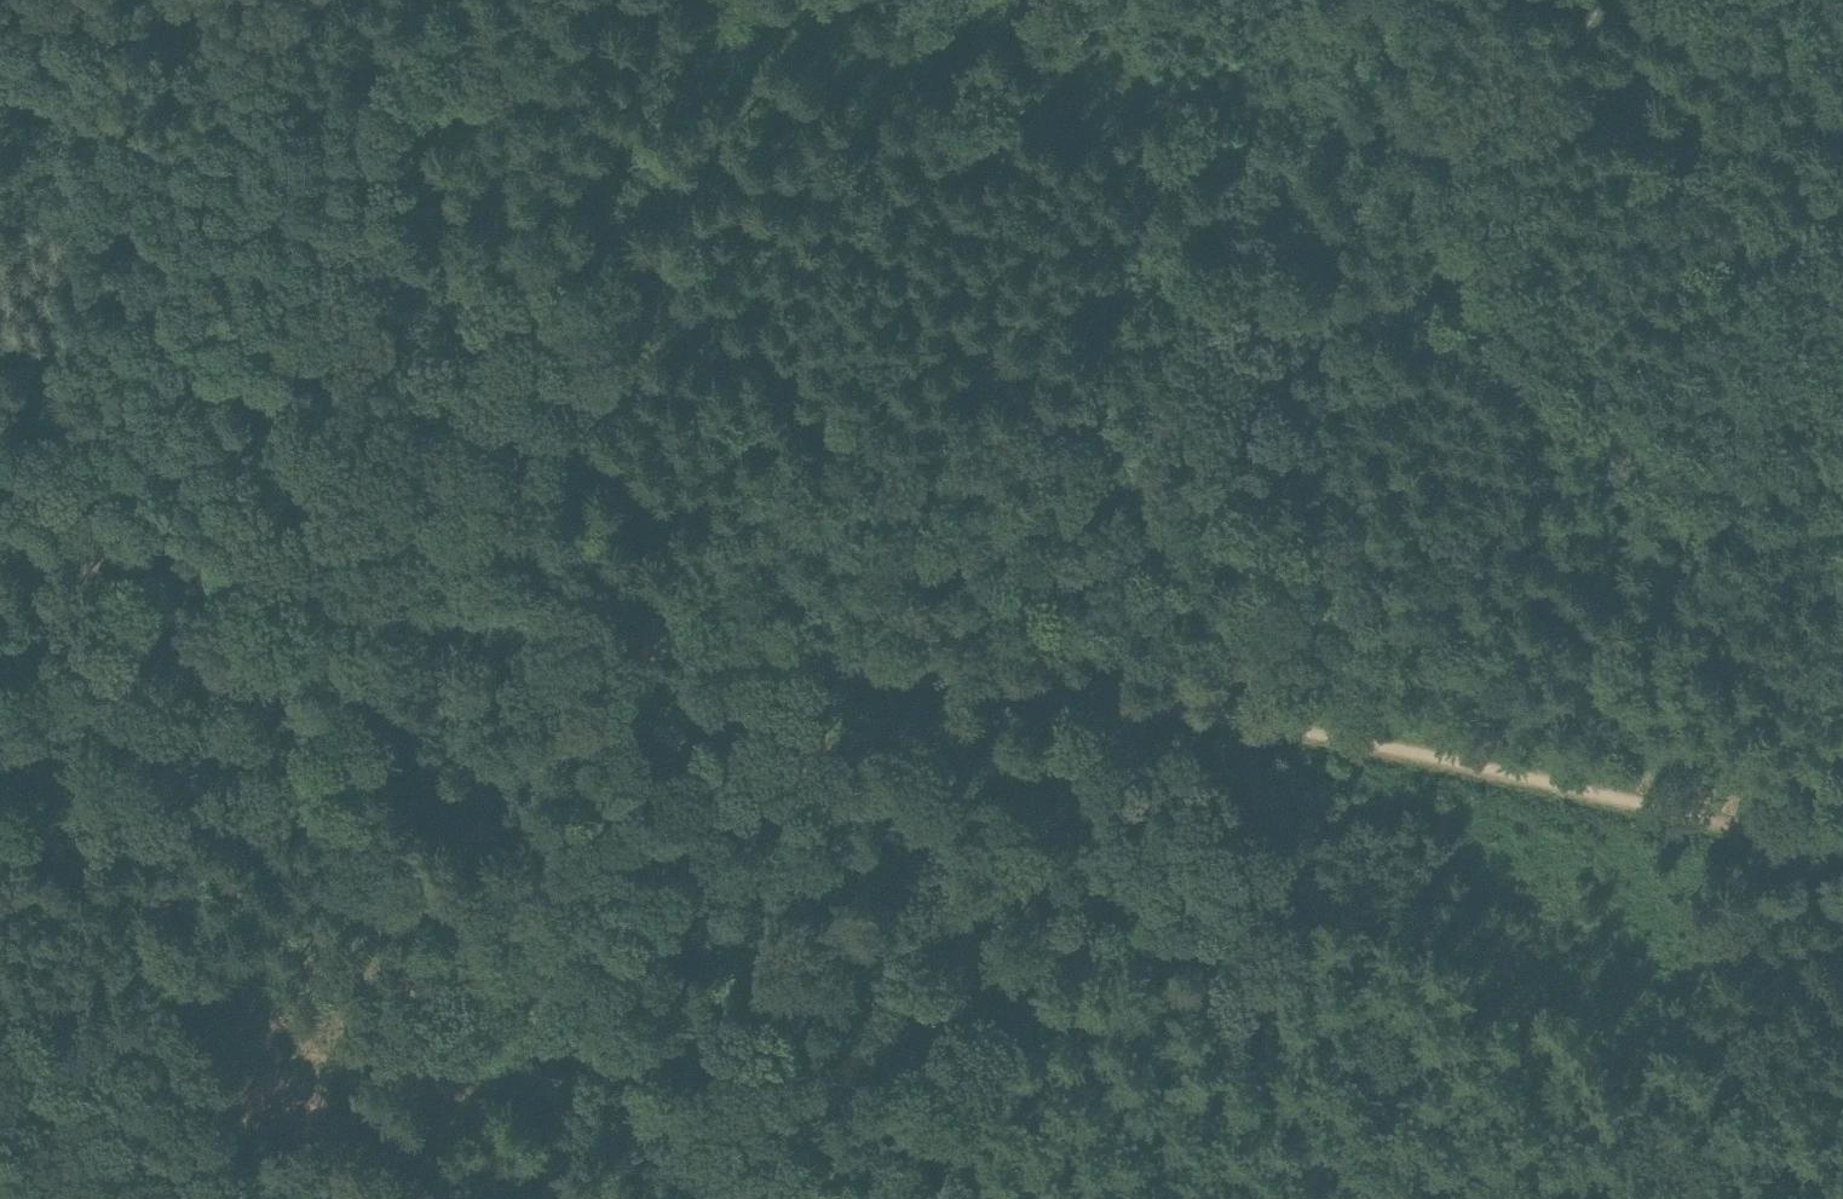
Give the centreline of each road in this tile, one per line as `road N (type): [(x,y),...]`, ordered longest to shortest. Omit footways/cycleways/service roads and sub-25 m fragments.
road 1 (track): [(0,523),(467,575),(1193,692),(1842,828)]
road 2 (track): [(930,1198),(946,1144),(992,764),(1019,664)]

